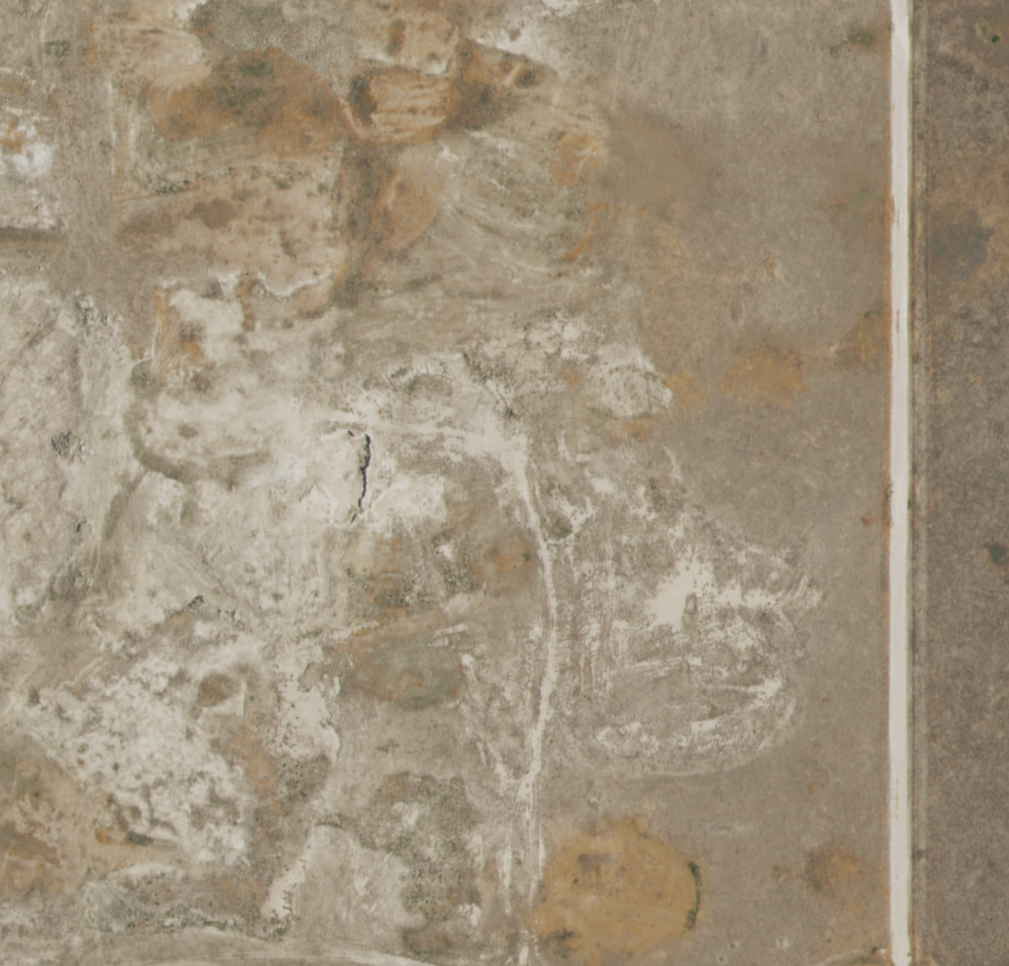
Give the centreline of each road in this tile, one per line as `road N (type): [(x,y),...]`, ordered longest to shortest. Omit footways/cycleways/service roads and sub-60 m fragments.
road 1 (track): [(905,965),(890,0)]

